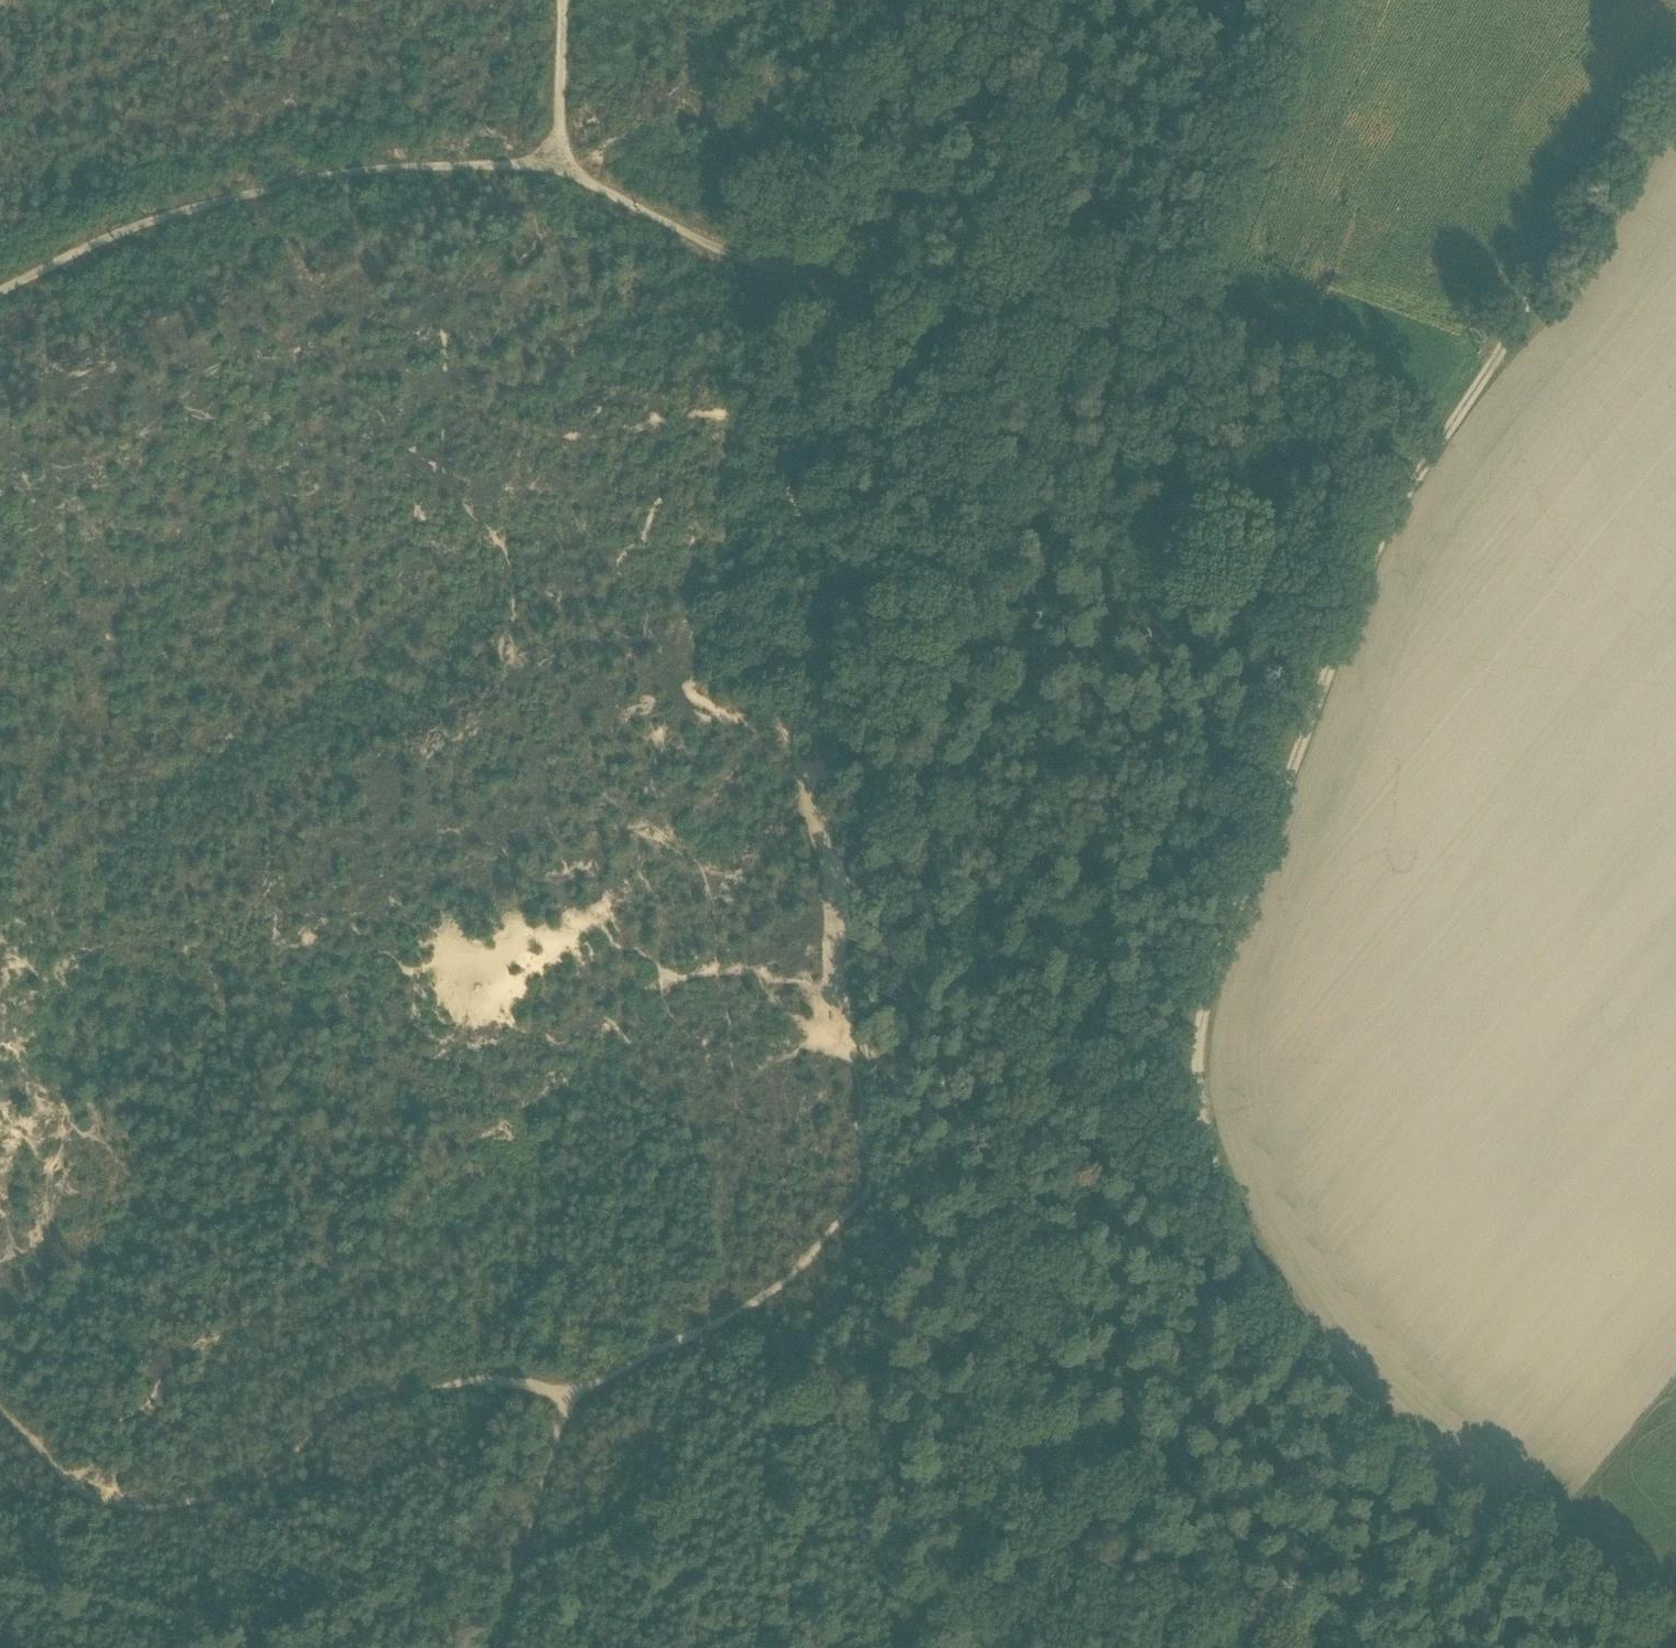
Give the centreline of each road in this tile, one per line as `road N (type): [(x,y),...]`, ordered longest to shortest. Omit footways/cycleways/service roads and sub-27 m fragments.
road 1 (track): [(1432,442),(1371,549),(1281,754),(1215,936),(1191,1072),(1205,1147),(1240,1238),(1305,1340),(1390,1434),(1505,1541),(1584,1607),(1651,1647)]
road 2 (track): [(1675,86),(1636,126),(1528,315),(1432,442)]
road 3 (track): [(1108,359),(1432,442)]

